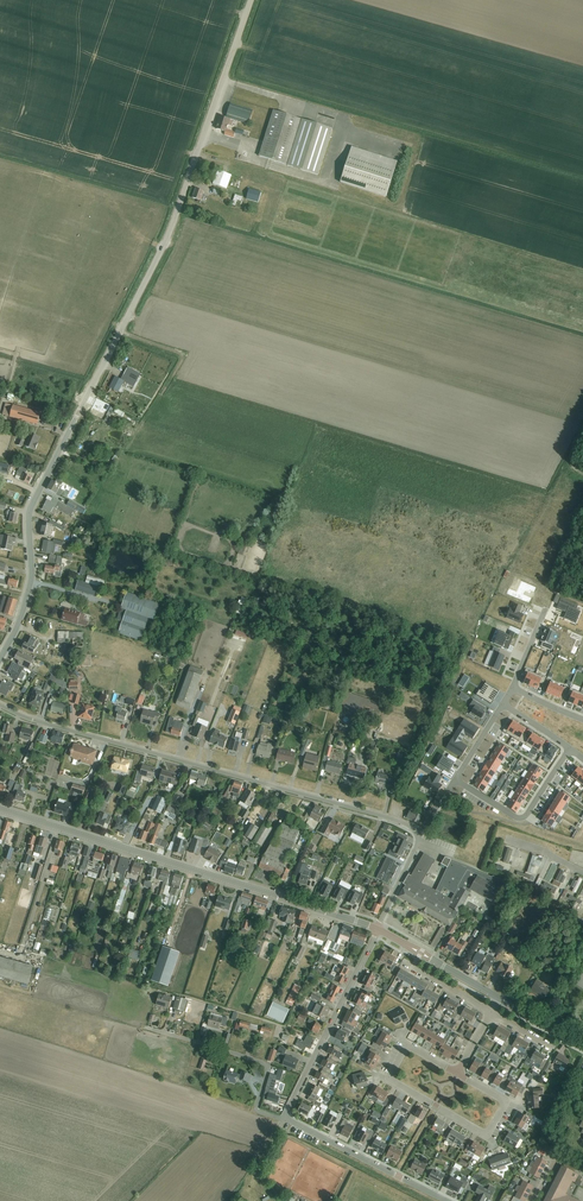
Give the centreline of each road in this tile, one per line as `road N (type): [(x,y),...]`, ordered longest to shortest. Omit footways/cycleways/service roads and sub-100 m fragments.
road 1 (unclassified): [(0,659),(31,581),(30,504),(177,212),(248,0)]
road 2 (residential): [(377,928),(417,844),(414,829),(0,705)]
road 3 (tertiary): [(377,928),(0,809)]
road 4 (residential): [(407,1047),(389,1079),(486,1135),(505,1102),(458,1074)]
road 5 (residential): [(283,1117),(377,928)]
road 6 (residential): [(283,1117),(256,1106),(264,1062),(151,1029)]
road 7 (residential): [(447,1200),(283,1117)]
road 8 (residential): [(570,748),(522,818),(455,779)]
road 9 (tertiary): [(499,997),(377,928)]

